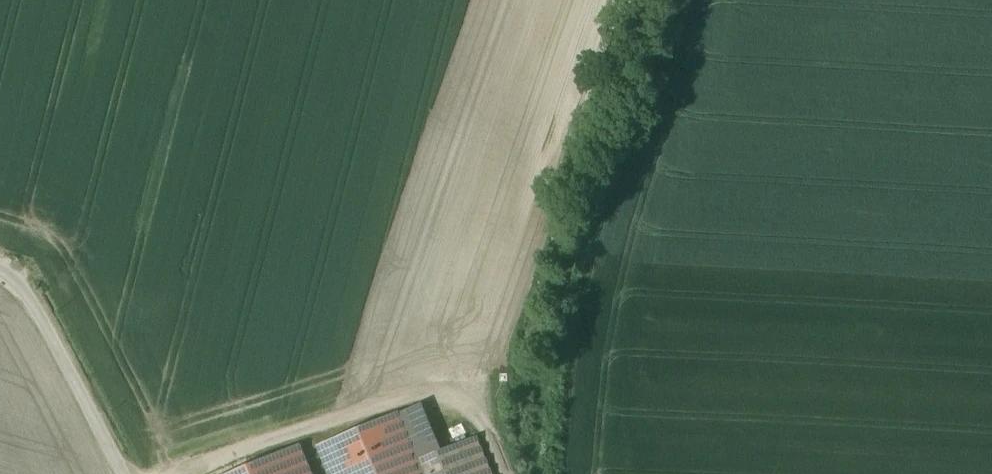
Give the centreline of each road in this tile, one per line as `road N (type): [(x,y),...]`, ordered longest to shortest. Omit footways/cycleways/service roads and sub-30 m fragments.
road 1 (residential): [(0,258),(25,281),(133,473)]

